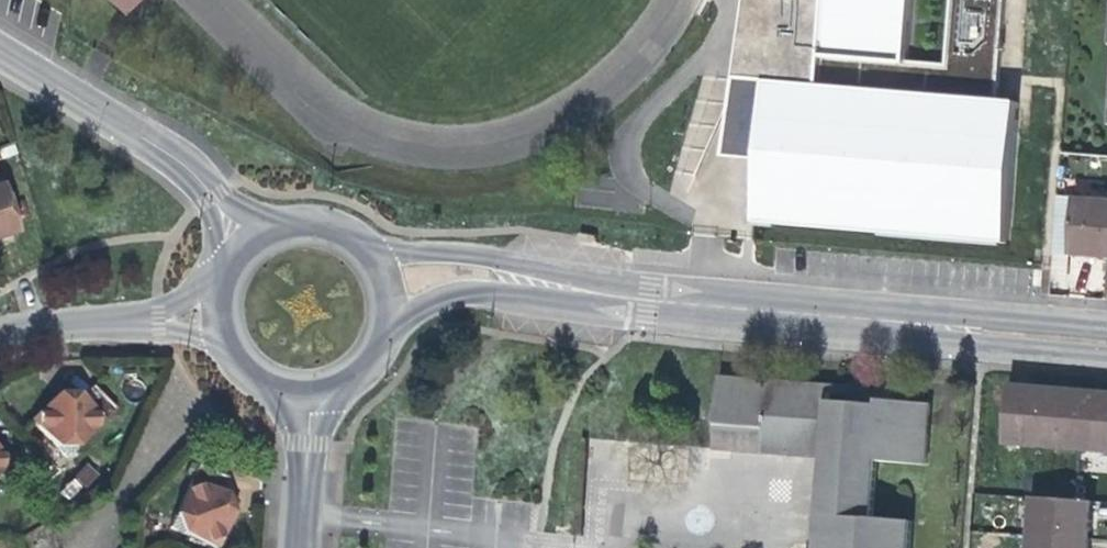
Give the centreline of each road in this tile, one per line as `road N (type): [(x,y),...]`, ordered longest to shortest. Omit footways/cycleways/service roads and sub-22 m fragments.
road 1 (residential): [(1106,341),(651,303)]
road 2 (tertiary): [(253,246),(180,161),(0,52)]
road 3 (residential): [(651,303),(503,259),(434,251),(374,259)]
road 4 (residential): [(391,317),(454,295),(584,309),(651,303)]
road 5 (residential): [(0,334),(156,315),(223,317)]
road 6 (tertiary): [(310,393),(300,547)]
road 7 (tertiary): [(374,259),(330,229),(303,226),(253,246)]
road 8 (tertiary): [(223,317),(229,342),(261,380),(310,393)]
road 9 (tertiary): [(310,393),(334,389),(373,362),(391,317)]

